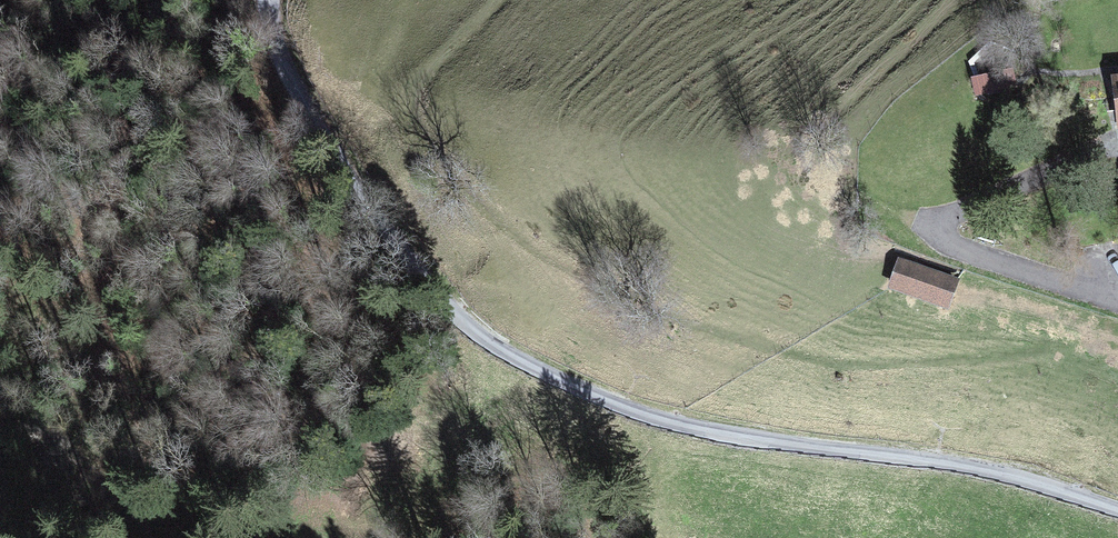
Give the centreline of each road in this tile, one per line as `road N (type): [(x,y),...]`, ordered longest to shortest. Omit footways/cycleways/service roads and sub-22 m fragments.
road 1 (unclassified): [(1117,508),(1069,488),(689,425),(481,339),(393,242),(261,19),(264,0)]
road 2 (track): [(1117,149),(940,219),(933,232),(941,242),(1117,303)]
road 3 (track): [(155,537),(0,382)]

